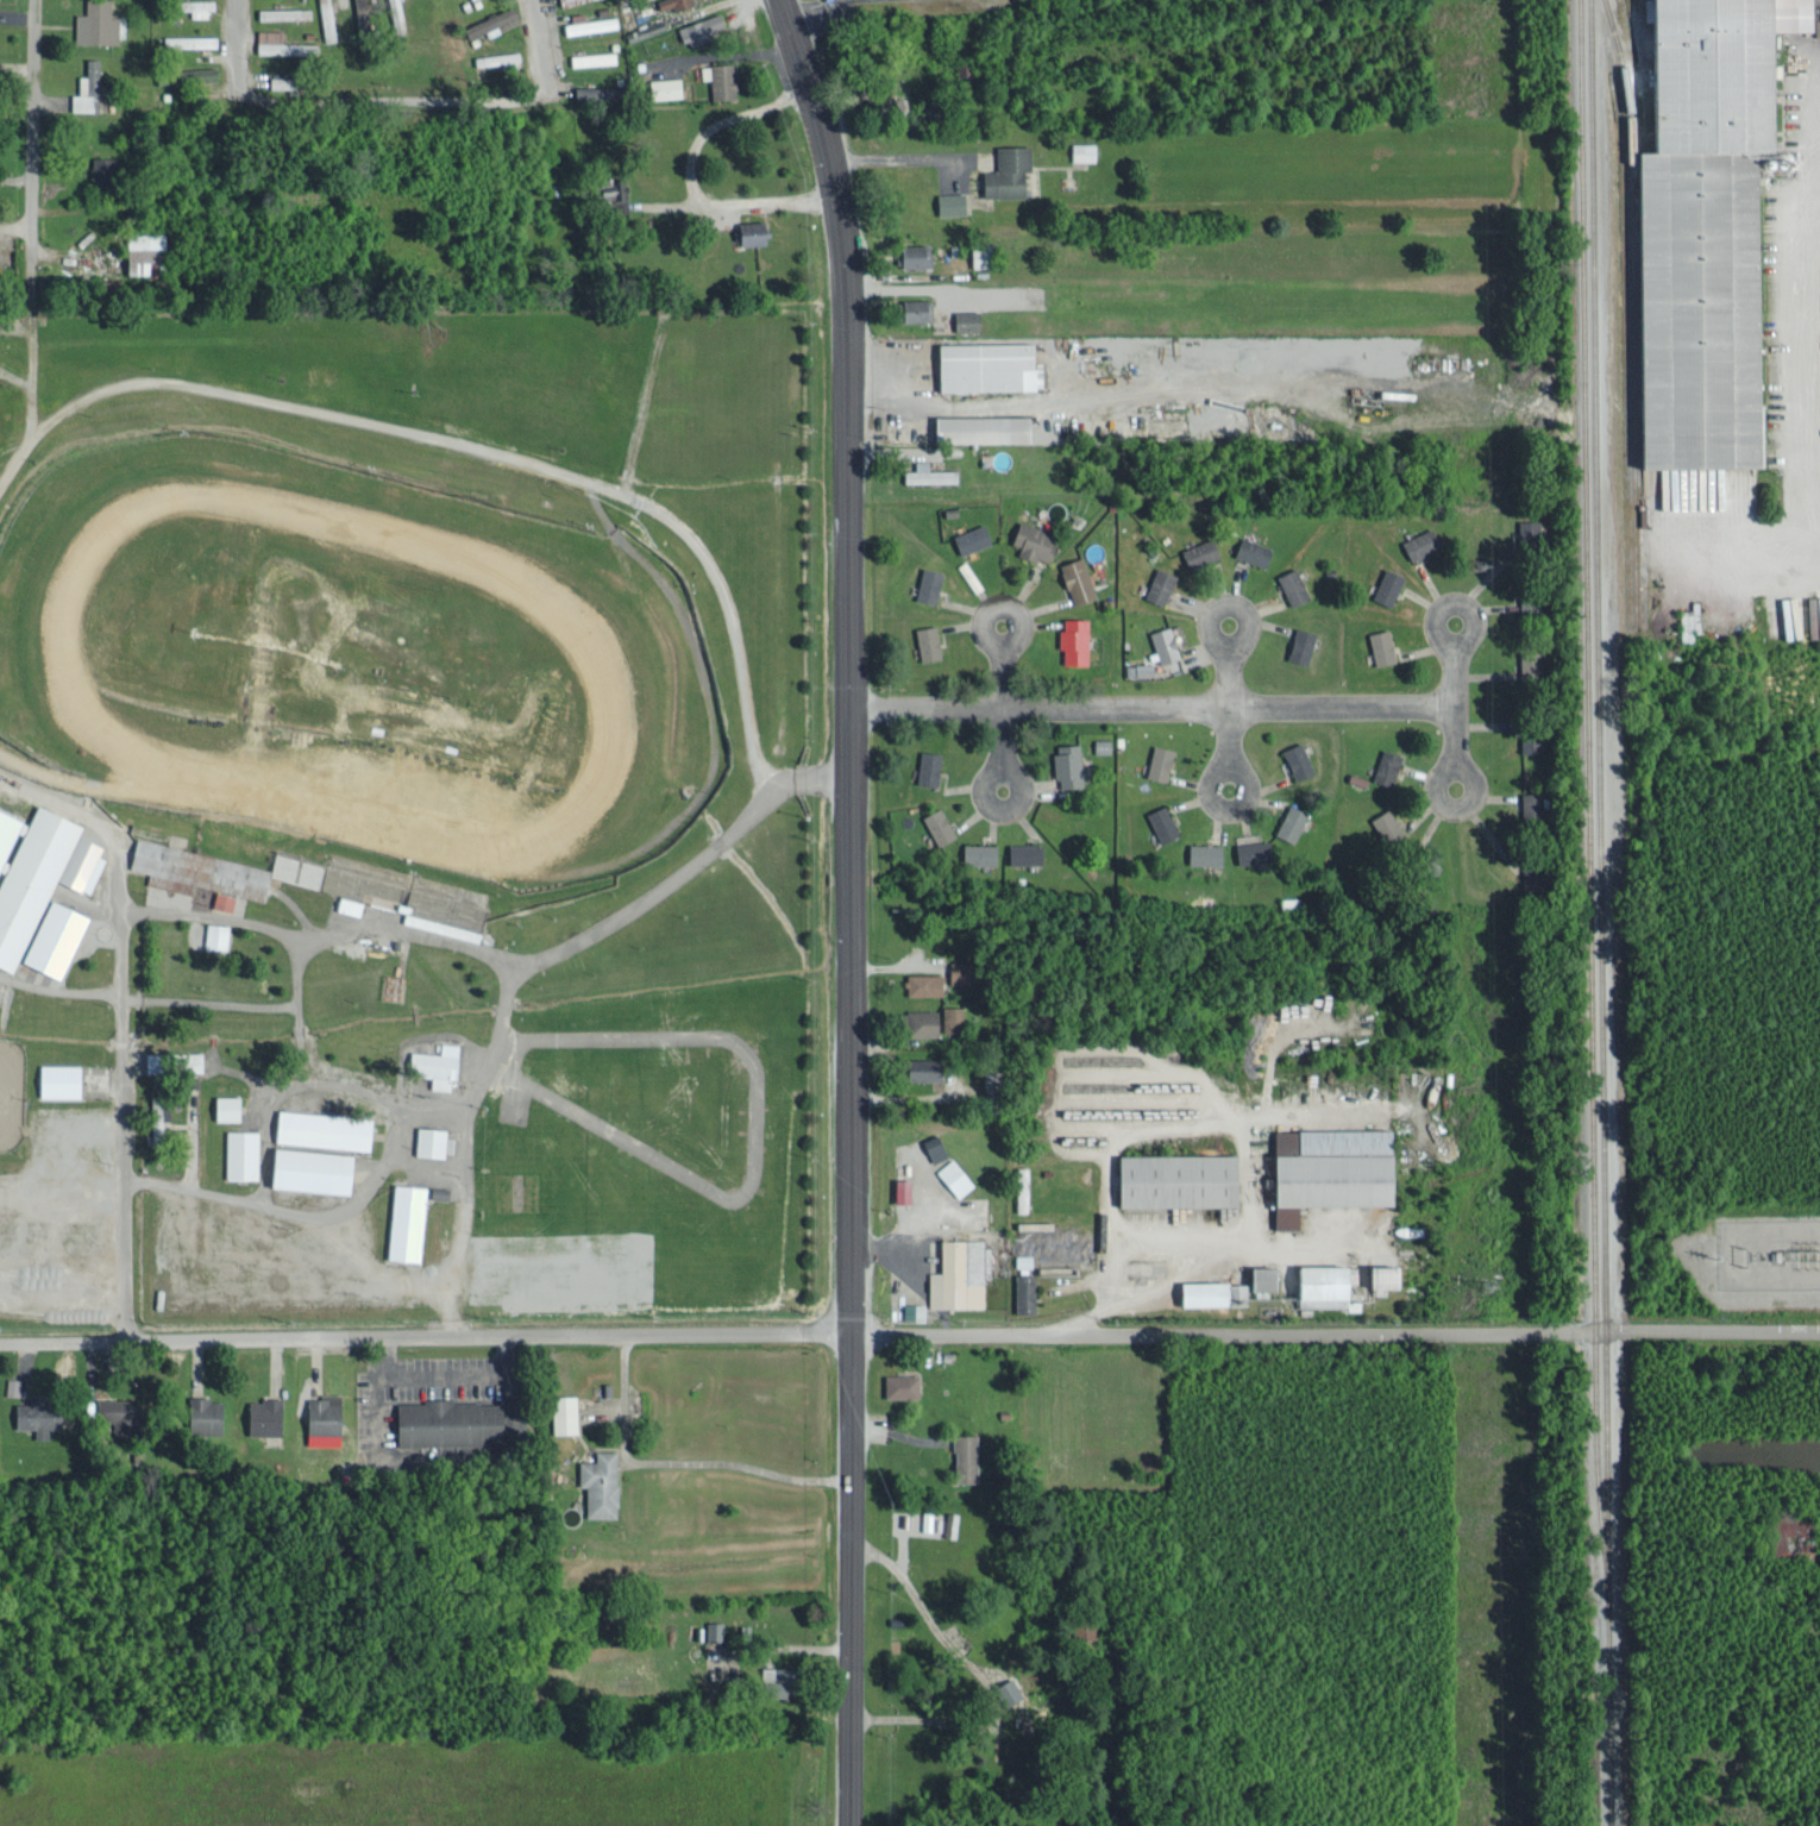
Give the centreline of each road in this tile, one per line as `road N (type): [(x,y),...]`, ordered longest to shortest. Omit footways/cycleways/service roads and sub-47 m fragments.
road 1 (primary): [(847,1332),(841,366),(833,224),(803,83),(773,0)]
road 2 (residential): [(847,1332),(1819,1331)]
road 3 (residential): [(847,1332),(0,1341)]
road 4 (residential): [(845,707),(1455,708)]
road 5 (primary): [(846,1825),(847,1332)]
road 6 (residential): [(236,0),(236,73),(244,89),(277,101),(521,100),(542,86),(547,67),(533,0)]
road 7 (residential): [(32,437),(36,0)]
road 8 (residential): [(1461,743),(1454,738),(1438,784),(1449,803),(1464,802),(1473,774),(1461,743)]
road 9 (residential): [(1016,784),(1003,733),(990,796),(1008,801),(1016,784)]
road 10 (residential): [(1238,753),(1229,738),(1213,778),(1222,802),(1240,796),(1238,753)]
road 11 (residential): [(1448,642),(1455,659),(1469,611),(1454,604),(1443,617),(1448,642)]
road 12 (residential): [(1217,635),(1230,660),(1248,622),(1236,609),(1219,616),(1217,635)]
road 13 (residential): [(989,633),(1002,665),(1012,616),(992,615),(989,633)]

